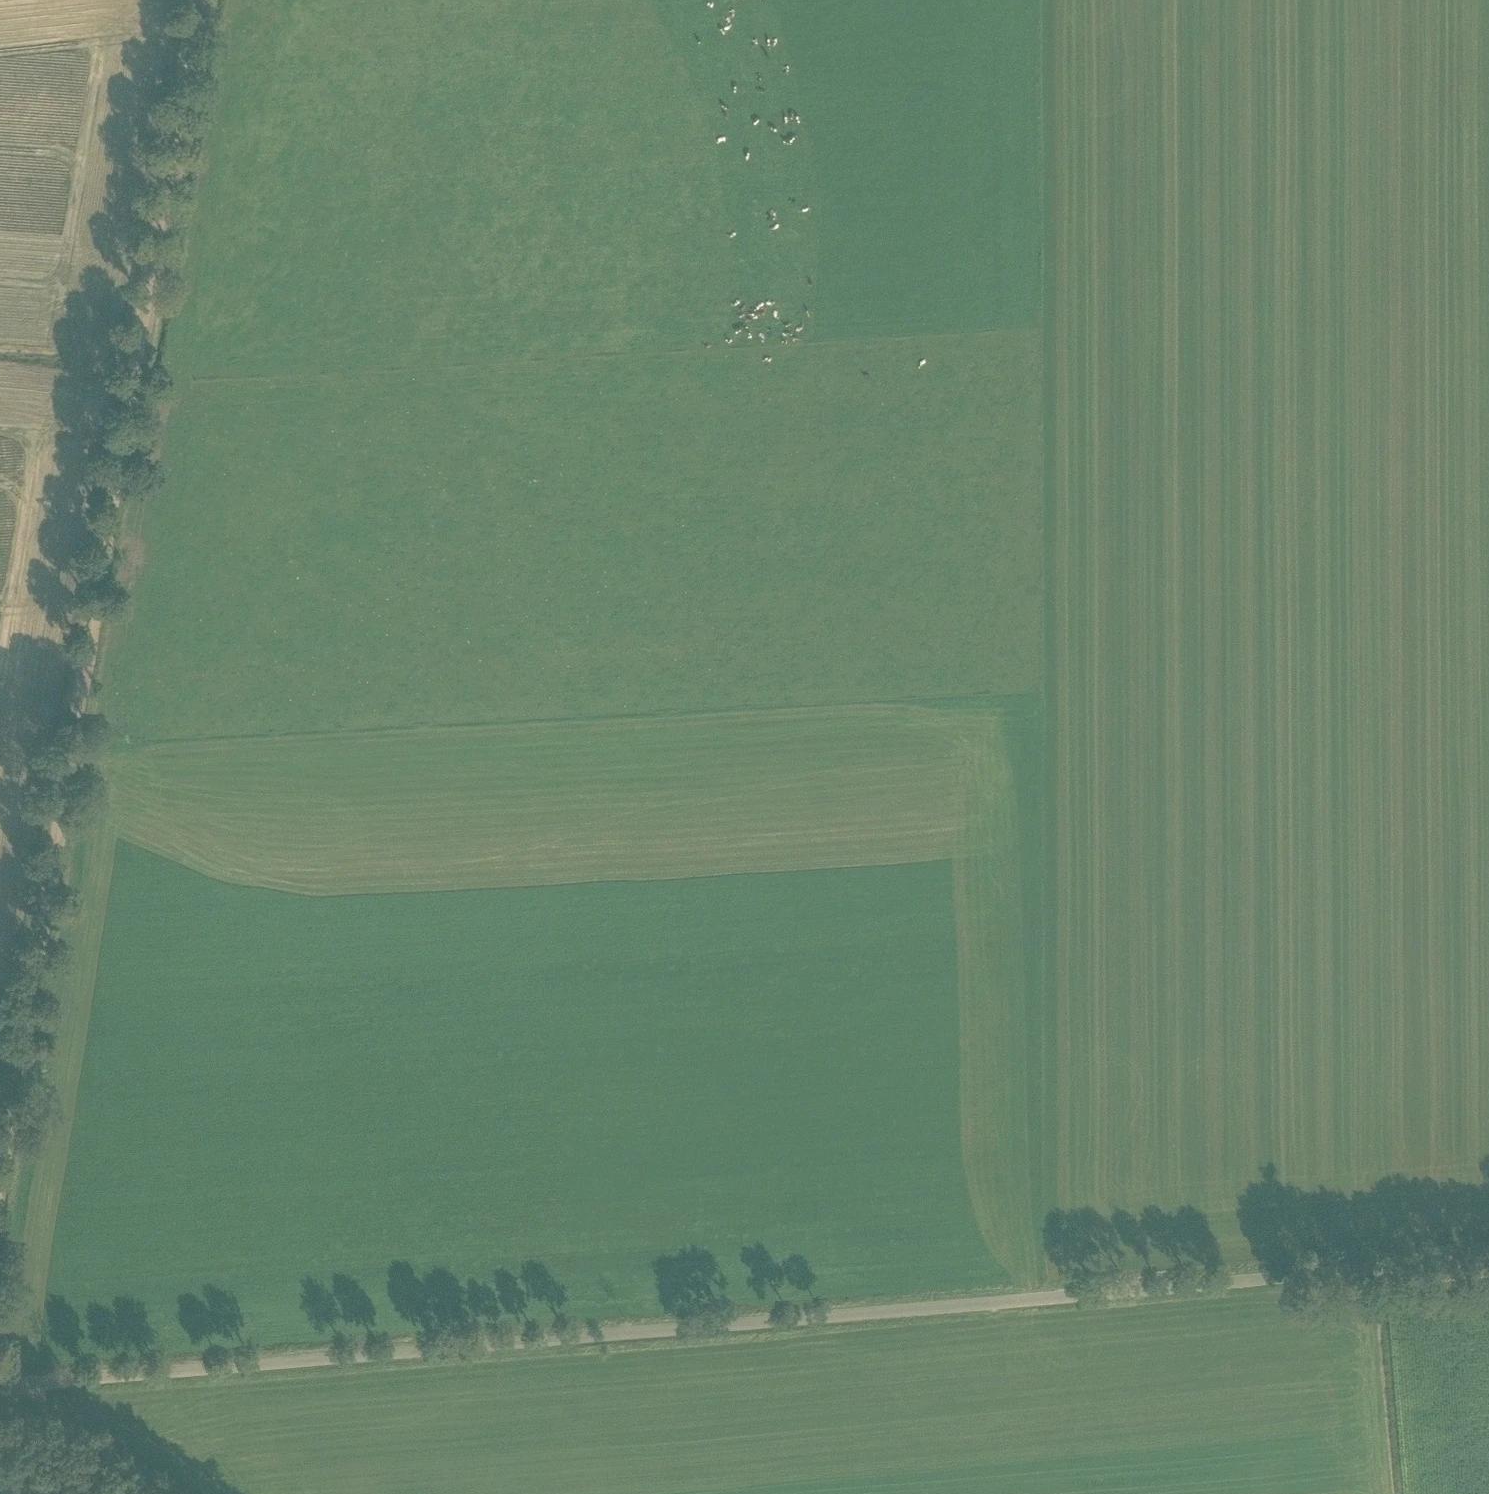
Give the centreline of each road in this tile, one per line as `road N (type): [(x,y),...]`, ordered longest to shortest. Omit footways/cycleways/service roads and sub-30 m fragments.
road 1 (unclassified): [(0,1385),(1488,1259)]
road 2 (track): [(0,1171),(195,0)]
road 3 (track): [(10,1384),(171,1493)]

